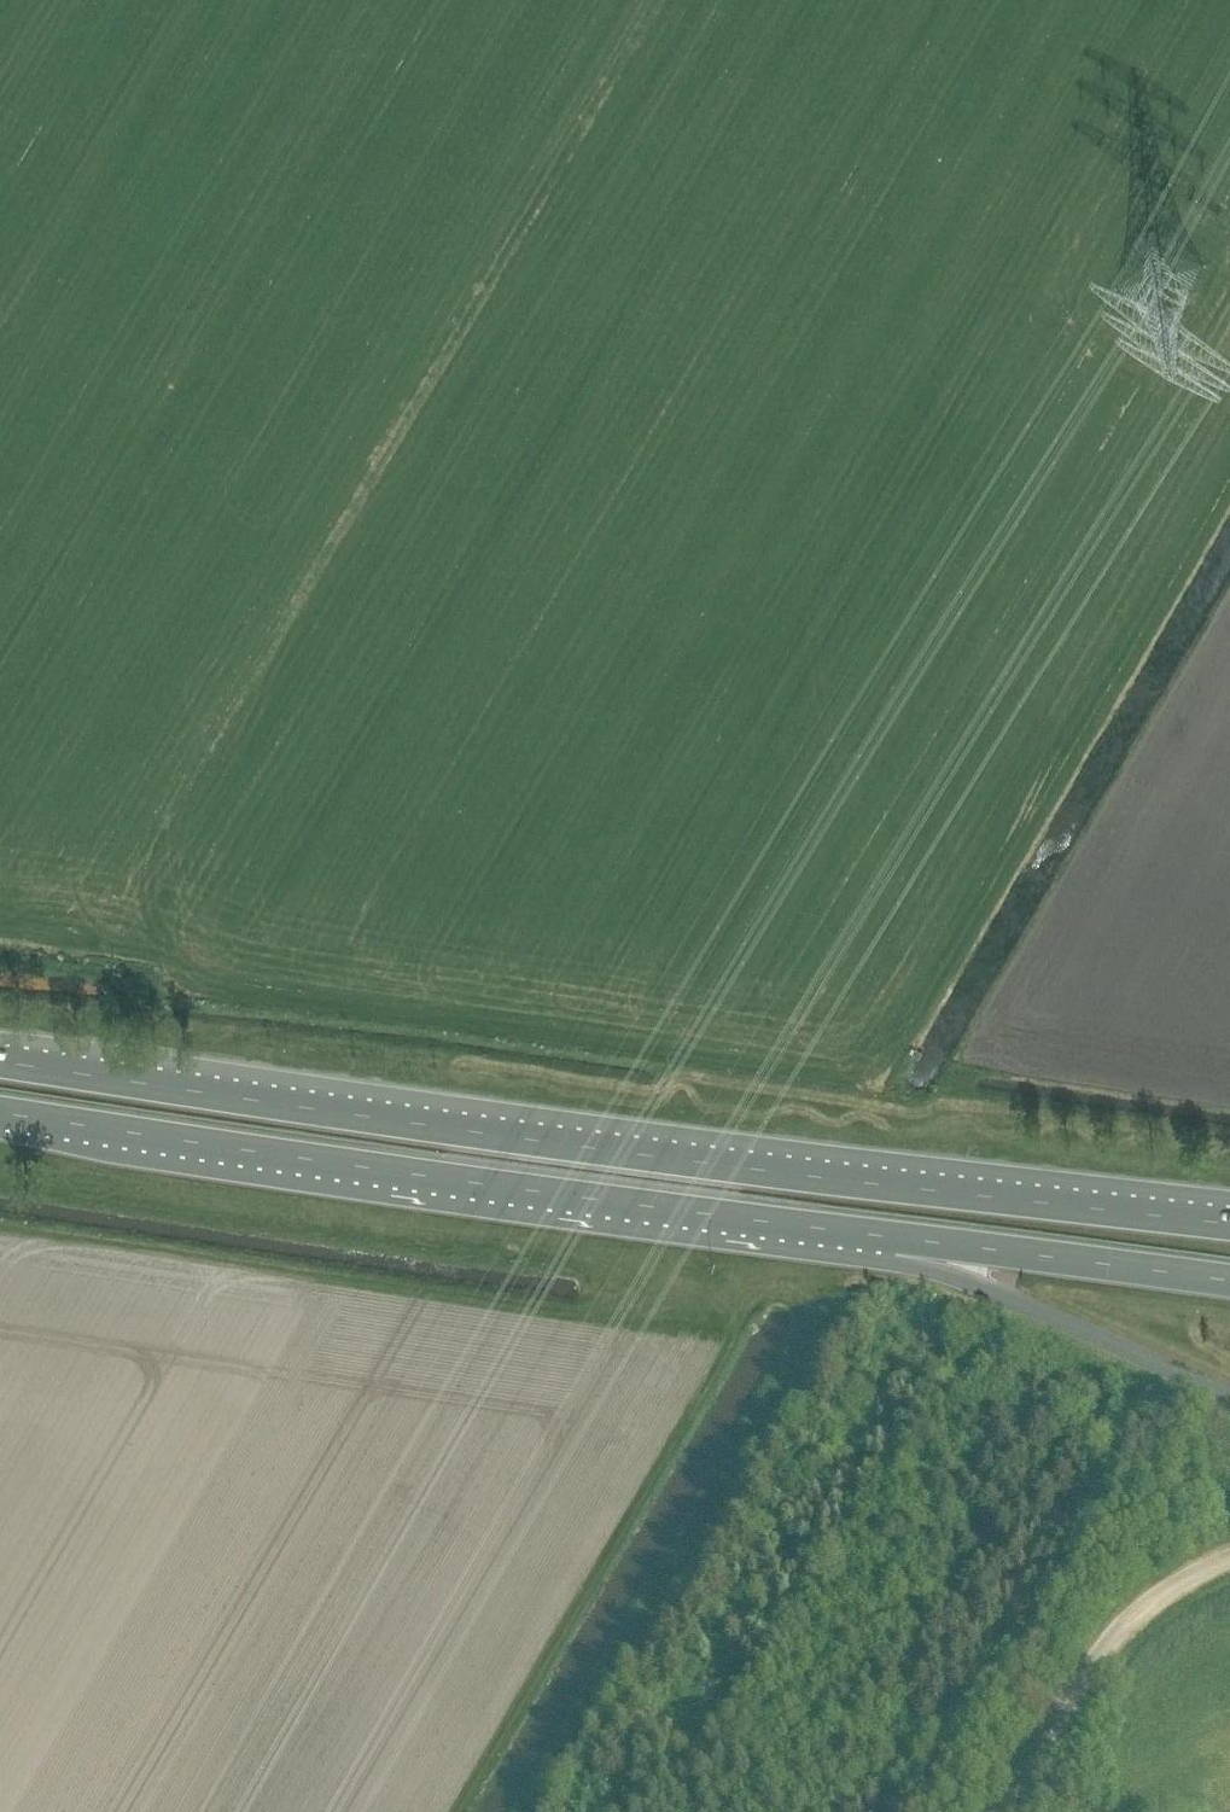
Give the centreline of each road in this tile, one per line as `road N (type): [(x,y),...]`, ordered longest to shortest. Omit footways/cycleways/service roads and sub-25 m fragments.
road 1 (trunk): [(1229,1224),(0,1060)]
road 2 (trunk): [(0,1113),(883,1237)]
road 3 (trunk): [(883,1237),(960,1280),(1229,1398)]
road 4 (trunk): [(883,1237),(1229,1284)]
road 5 (unclassified): [(1004,1811),(1106,1641),(1150,1597),(1229,1558)]

